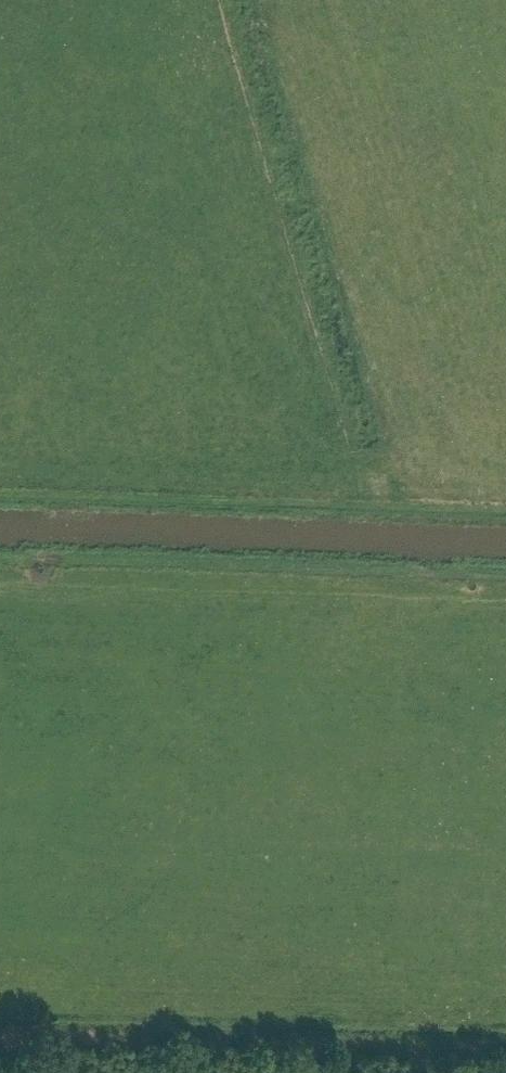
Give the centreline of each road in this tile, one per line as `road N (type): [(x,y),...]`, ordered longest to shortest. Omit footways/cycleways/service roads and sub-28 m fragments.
road 1 (track): [(0,590),(505,608)]

